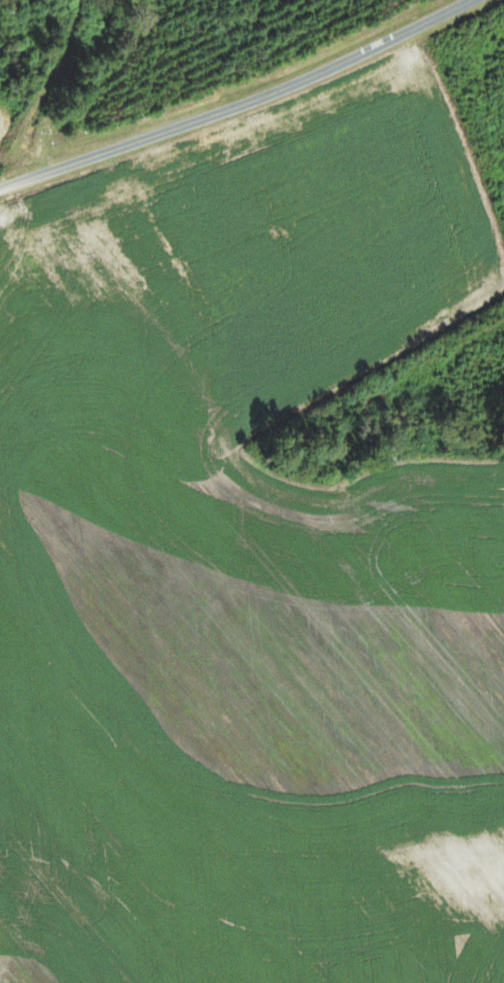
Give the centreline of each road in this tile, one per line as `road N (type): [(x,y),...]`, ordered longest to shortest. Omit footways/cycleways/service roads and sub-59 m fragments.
road 1 (residential): [(0,189),(308,80),(473,0)]

